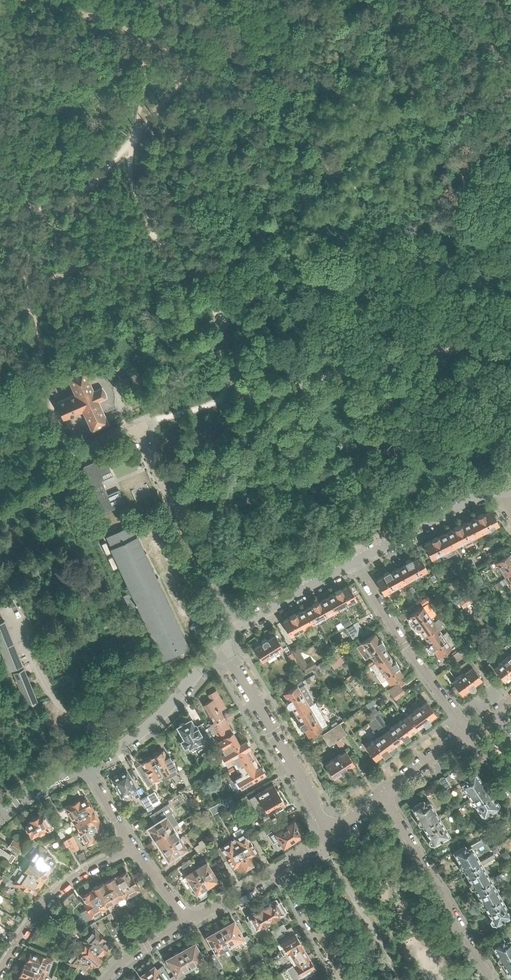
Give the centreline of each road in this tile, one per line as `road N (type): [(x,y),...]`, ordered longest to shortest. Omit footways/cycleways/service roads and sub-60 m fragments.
road 1 (residential): [(332,836),(222,642)]
road 2 (residential): [(491,979),(383,795)]
road 3 (residential): [(468,729),(354,563)]
road 4 (residential): [(85,765),(161,715),(222,642)]
road 5 (residential): [(132,847),(59,890),(0,970)]
road 6 (residential): [(354,563),(503,489)]
road 7 (residential): [(222,642),(354,563)]
road 8 (residential): [(278,871),(344,979)]

